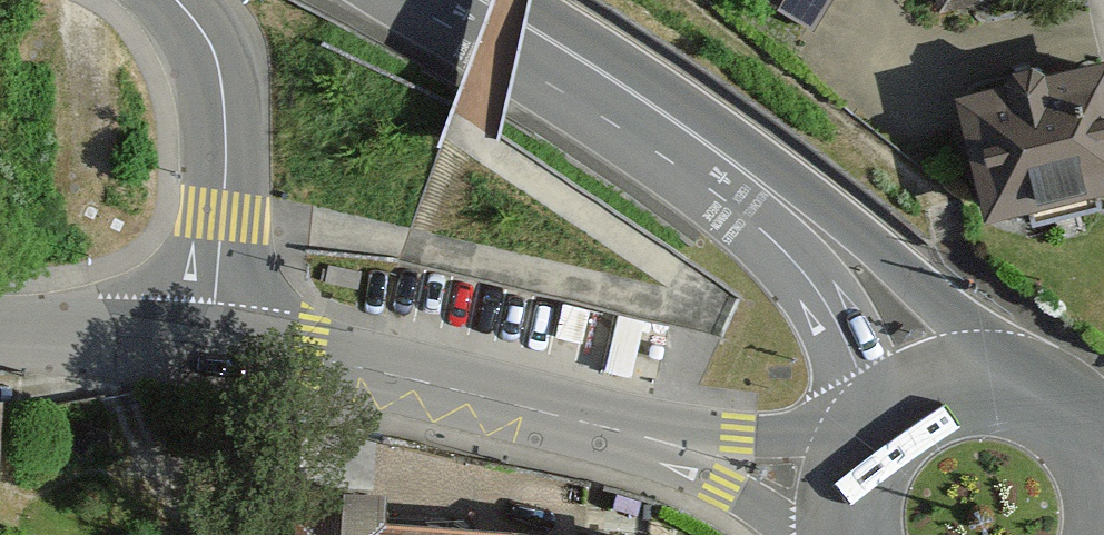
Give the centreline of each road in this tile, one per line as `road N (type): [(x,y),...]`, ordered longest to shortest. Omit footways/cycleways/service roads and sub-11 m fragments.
road 1 (residential): [(204,350),(374,371),(732,456),(852,503)]
road 2 (primary): [(938,394),(876,286),(816,229),(749,176),(472,0)]
road 3 (residential): [(204,350),(221,215),(221,75),(181,0)]
road 4 (residential): [(0,340),(204,350)]
road 5 (primary): [(1103,450),(1050,399),(1014,387),(938,394)]
road 6 (primary): [(938,394),(880,436),(852,503)]

